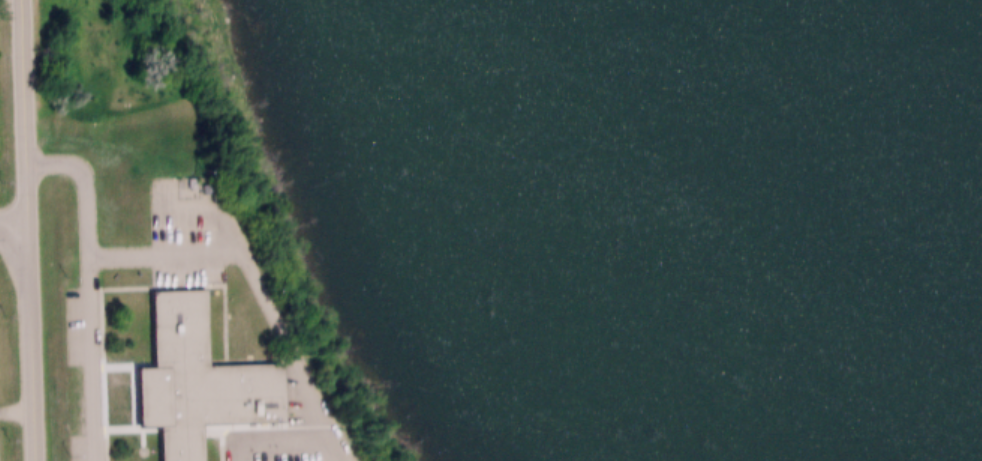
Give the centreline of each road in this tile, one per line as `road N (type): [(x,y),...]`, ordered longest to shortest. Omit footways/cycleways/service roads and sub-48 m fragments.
road 1 (tertiary): [(36,460),(23,0)]

